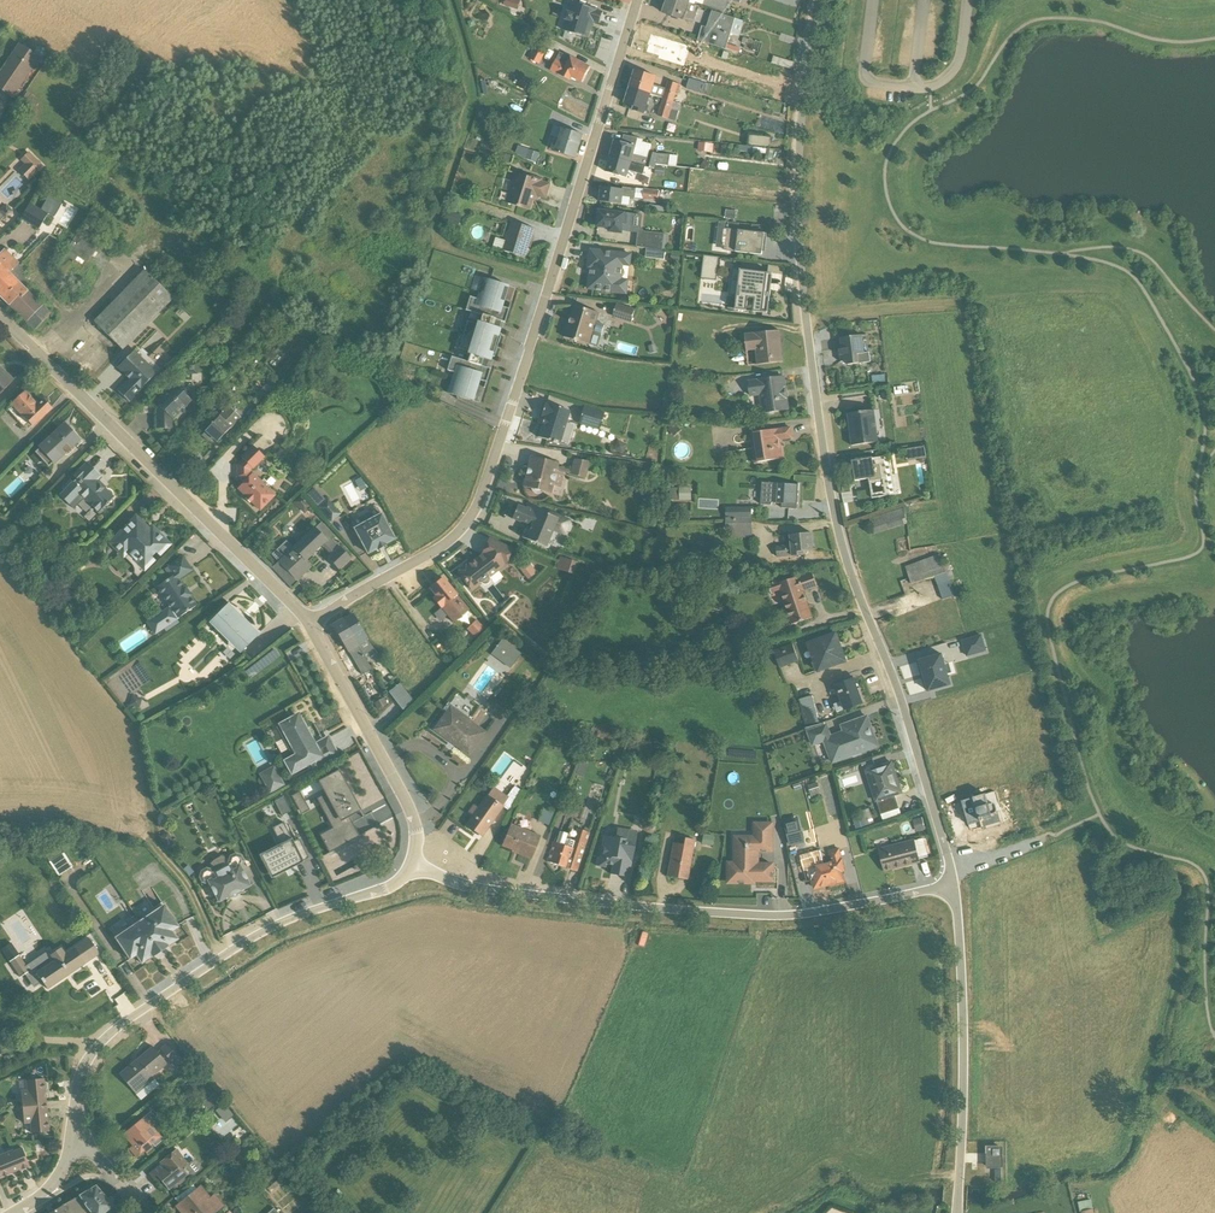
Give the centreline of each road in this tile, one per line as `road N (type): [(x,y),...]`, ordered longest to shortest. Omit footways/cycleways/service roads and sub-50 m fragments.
road 1 (residential): [(819,0),(798,169),(824,458),(848,563),(893,676),(953,884)]
road 2 (unclassified): [(640,0),(481,498),(448,543),(310,624)]
road 3 (residential): [(414,870),(486,891),(766,916),(953,884)]
road 4 (residential): [(414,870),(399,886),(252,938),(103,1041),(80,1076),(79,1148)]
road 5 (residential): [(0,318),(310,624)]
road 6 (track): [(448,0),(471,97),(433,230),(444,250),(552,284)]
road 7 (residential): [(953,884),(963,1003),(958,1212)]
road 8 (residential): [(310,624),(413,816),(414,870)]
road 9 (track): [(220,959),(191,894),(145,836)]

